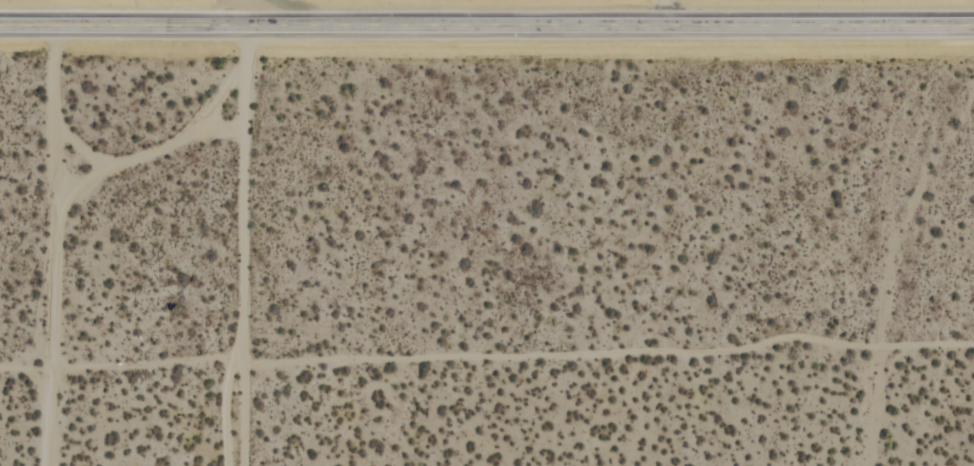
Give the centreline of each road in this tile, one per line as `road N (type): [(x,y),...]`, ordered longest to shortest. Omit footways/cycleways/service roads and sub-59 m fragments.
road 1 (trunk): [(973,22),(0,22)]
road 2 (residential): [(243,465),(242,23)]

